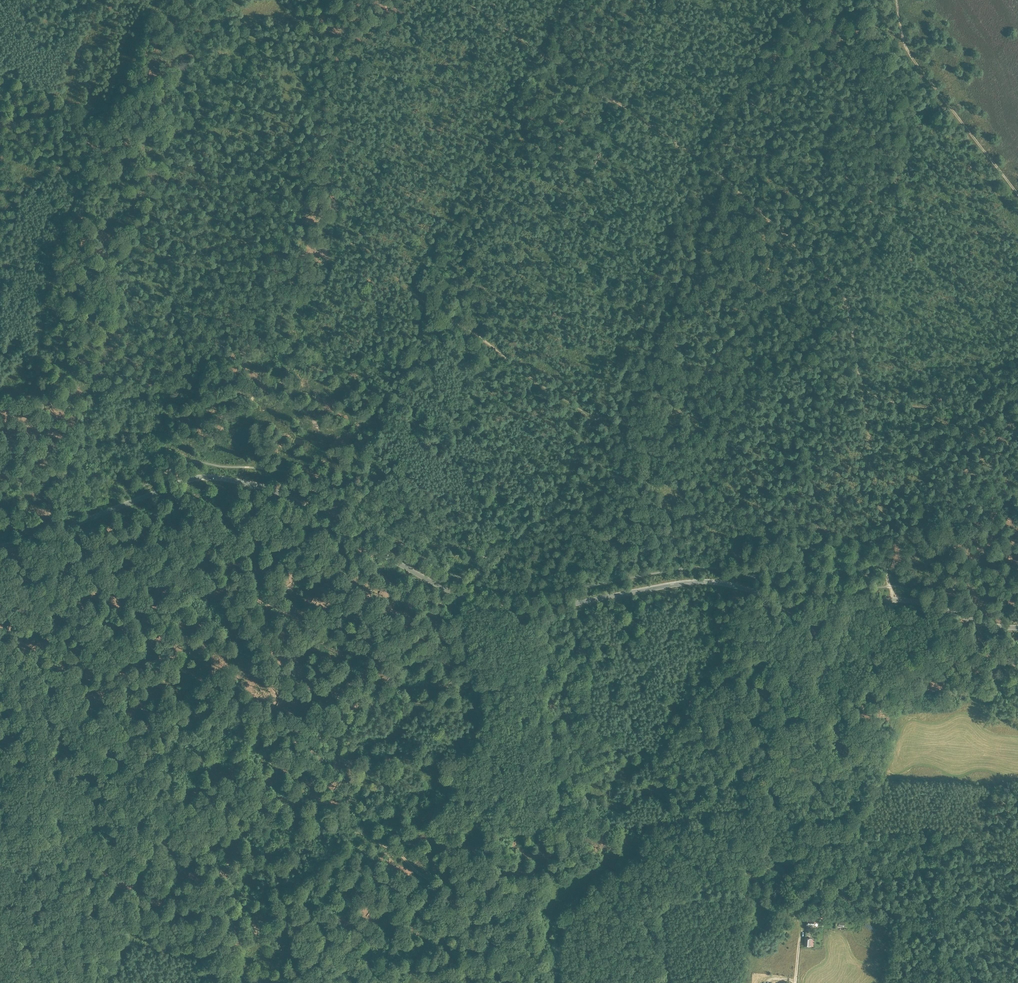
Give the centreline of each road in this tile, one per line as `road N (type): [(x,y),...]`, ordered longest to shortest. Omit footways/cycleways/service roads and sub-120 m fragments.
road 1 (tertiary): [(1017,628),(904,600),(801,602),(706,582),(508,612),(434,583),(276,491),(207,477),(0,546)]
road 2 (track): [(785,238),(689,410),(639,421),(591,419),(425,303),(368,250),(290,239),(50,272),(0,267)]
road 3 (track): [(161,0),(50,272),(42,421),(52,532)]
road 4 (track): [(433,888),(396,852),(360,832),(147,812),(109,828),(59,870),(30,917),(23,982)]
road 5 (track): [(795,982),(801,919),(771,889),(760,803),(663,824),(473,830)]
road 6 (track): [(462,598),(492,781),(482,819),(434,873),(441,982)]
road 7 (track): [(895,0),(907,54),(1017,197)]
road 8 (track): [(462,598),(490,544),(545,524),(591,419)]

